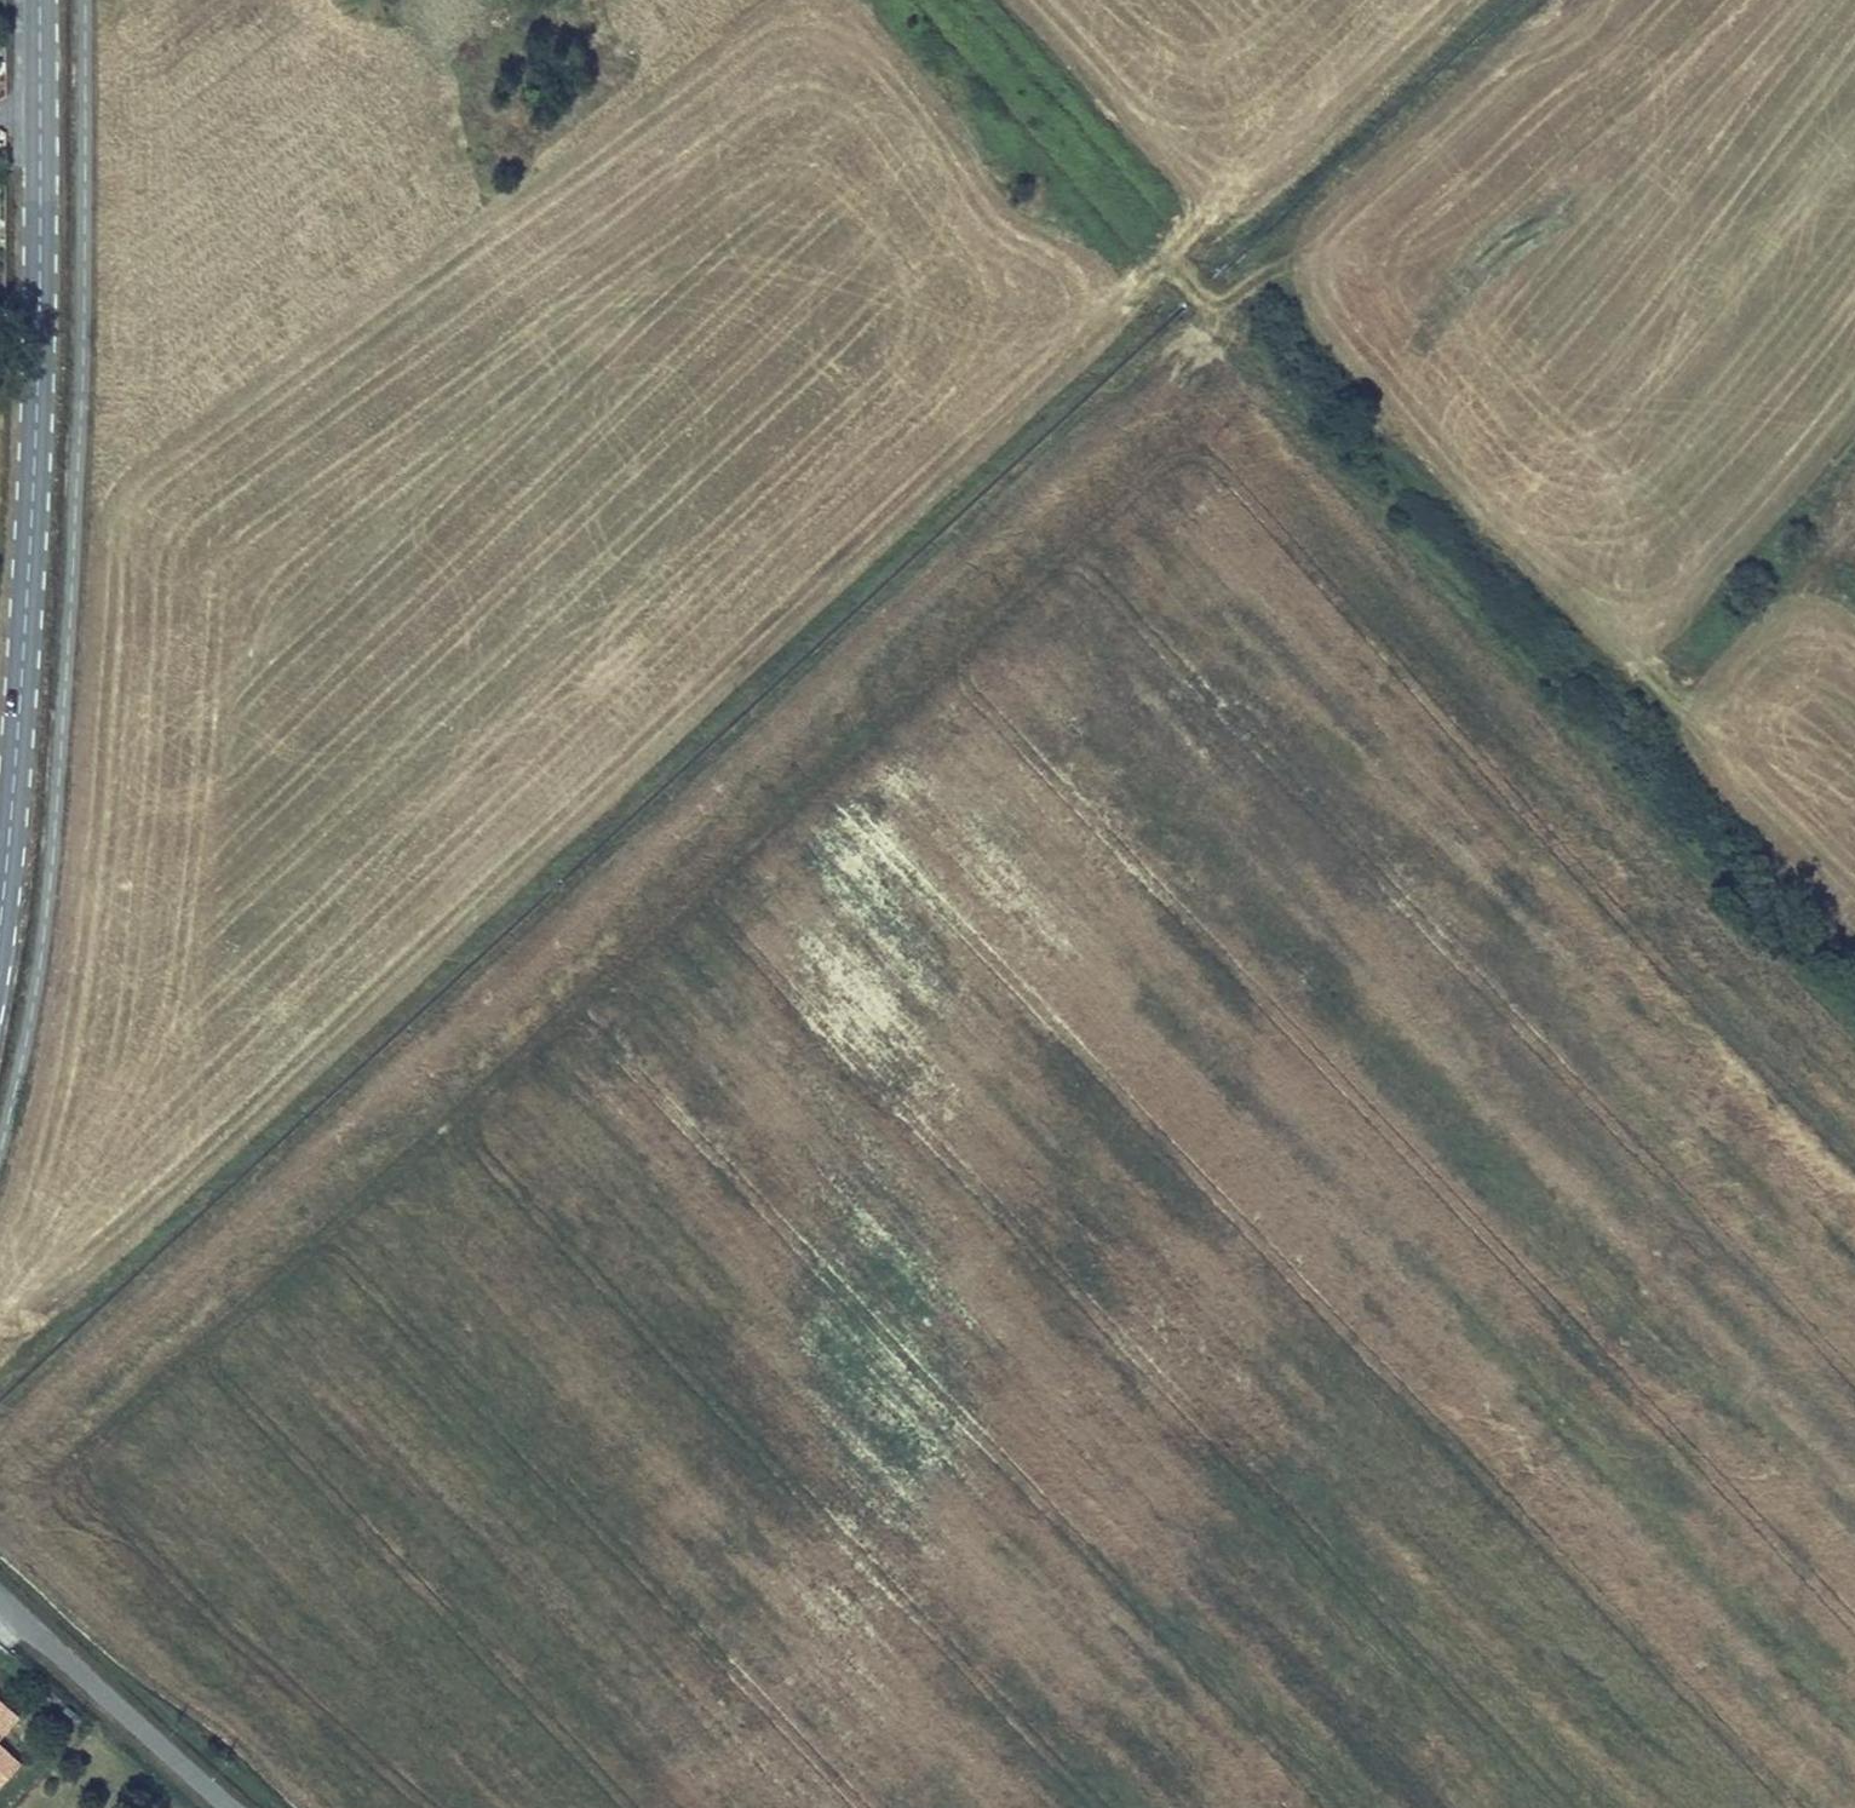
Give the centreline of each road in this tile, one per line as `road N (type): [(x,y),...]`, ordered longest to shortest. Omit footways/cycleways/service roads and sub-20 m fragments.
road 1 (secondary): [(41,0),(34,486),(0,918)]
road 2 (residential): [(0,1597),(232,1807)]

